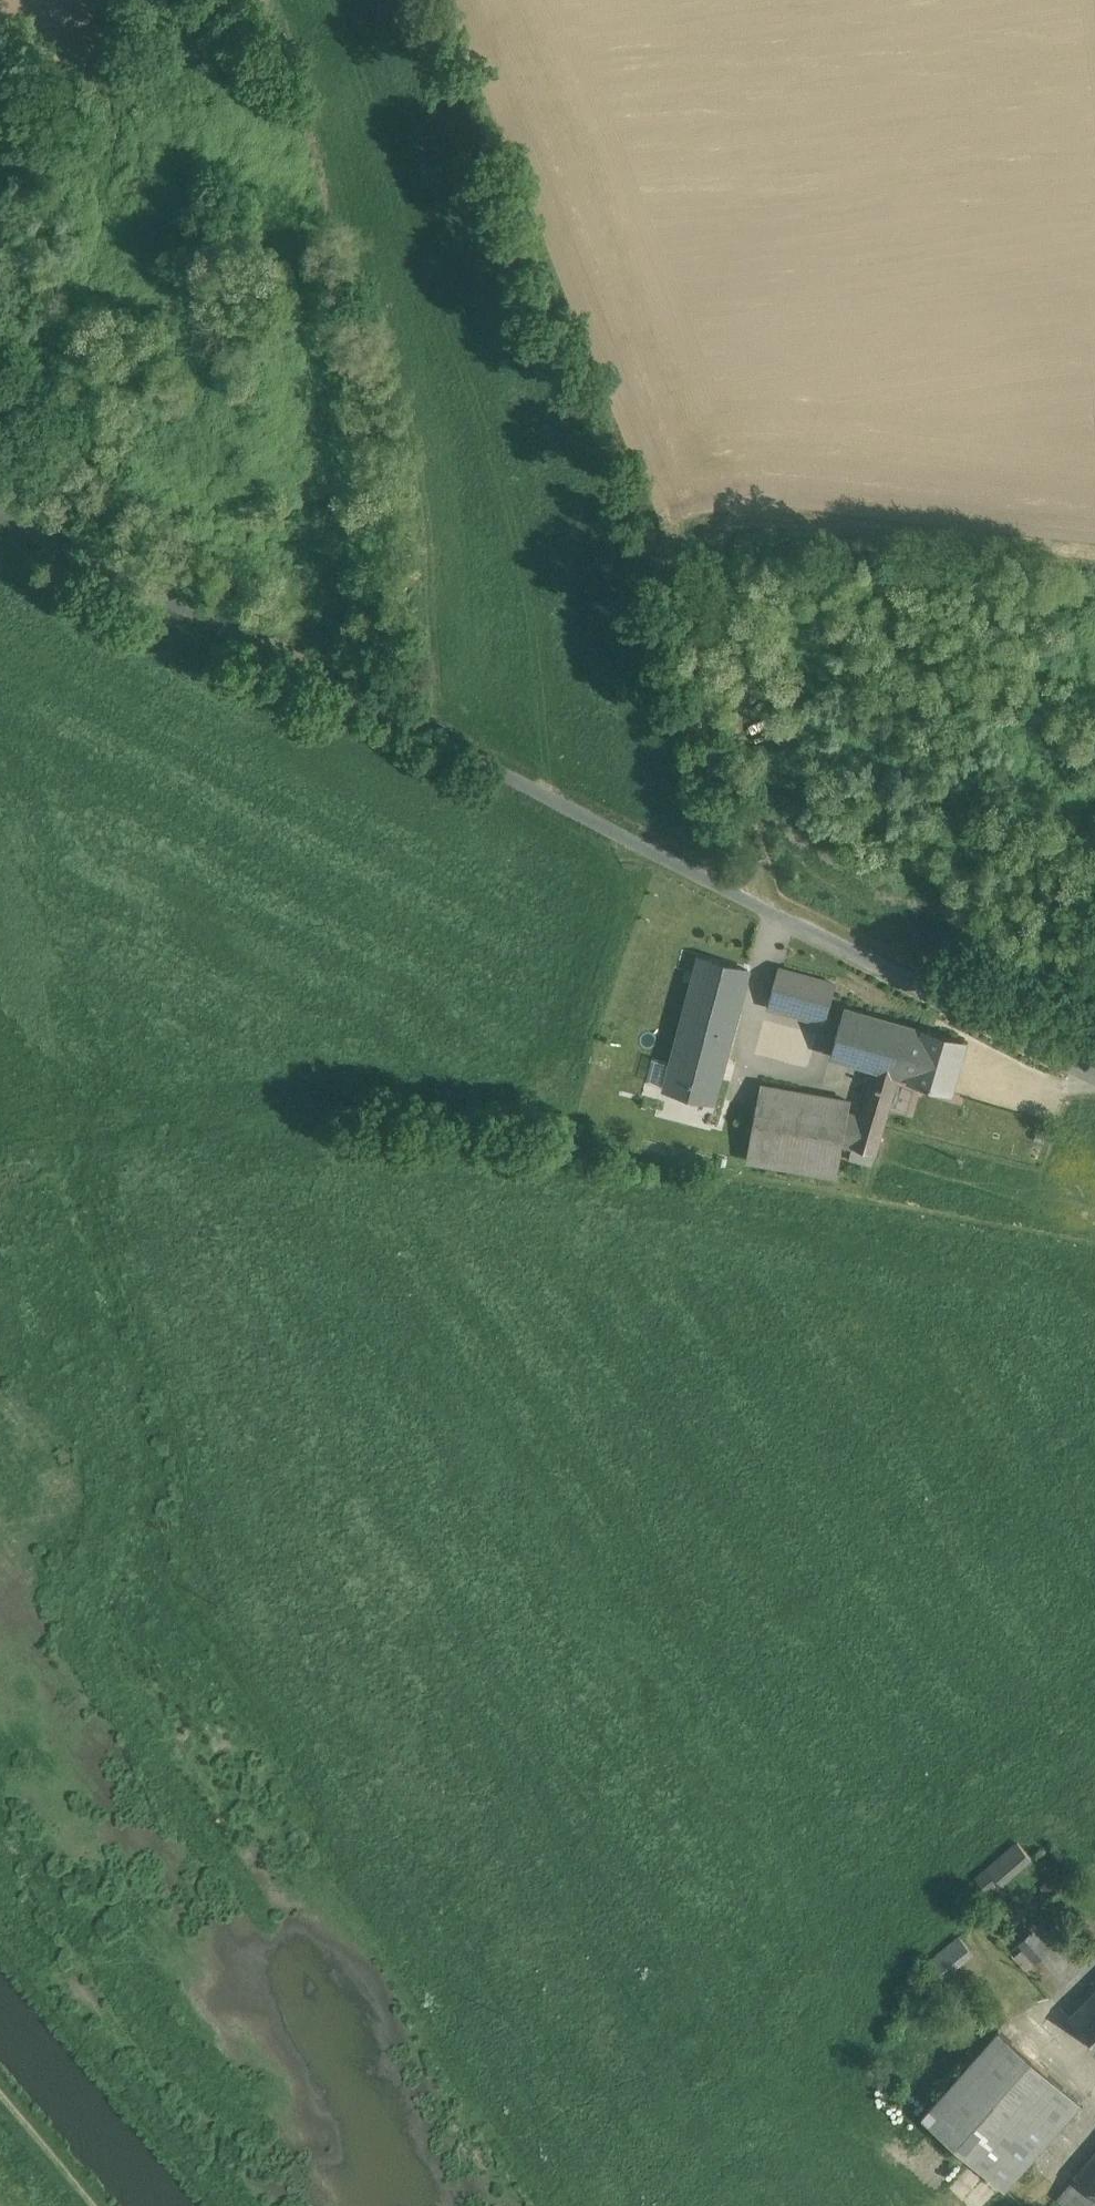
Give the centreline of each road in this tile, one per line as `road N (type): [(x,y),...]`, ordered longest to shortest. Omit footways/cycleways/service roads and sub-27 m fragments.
road 1 (track): [(1094,1072),(0,511)]

